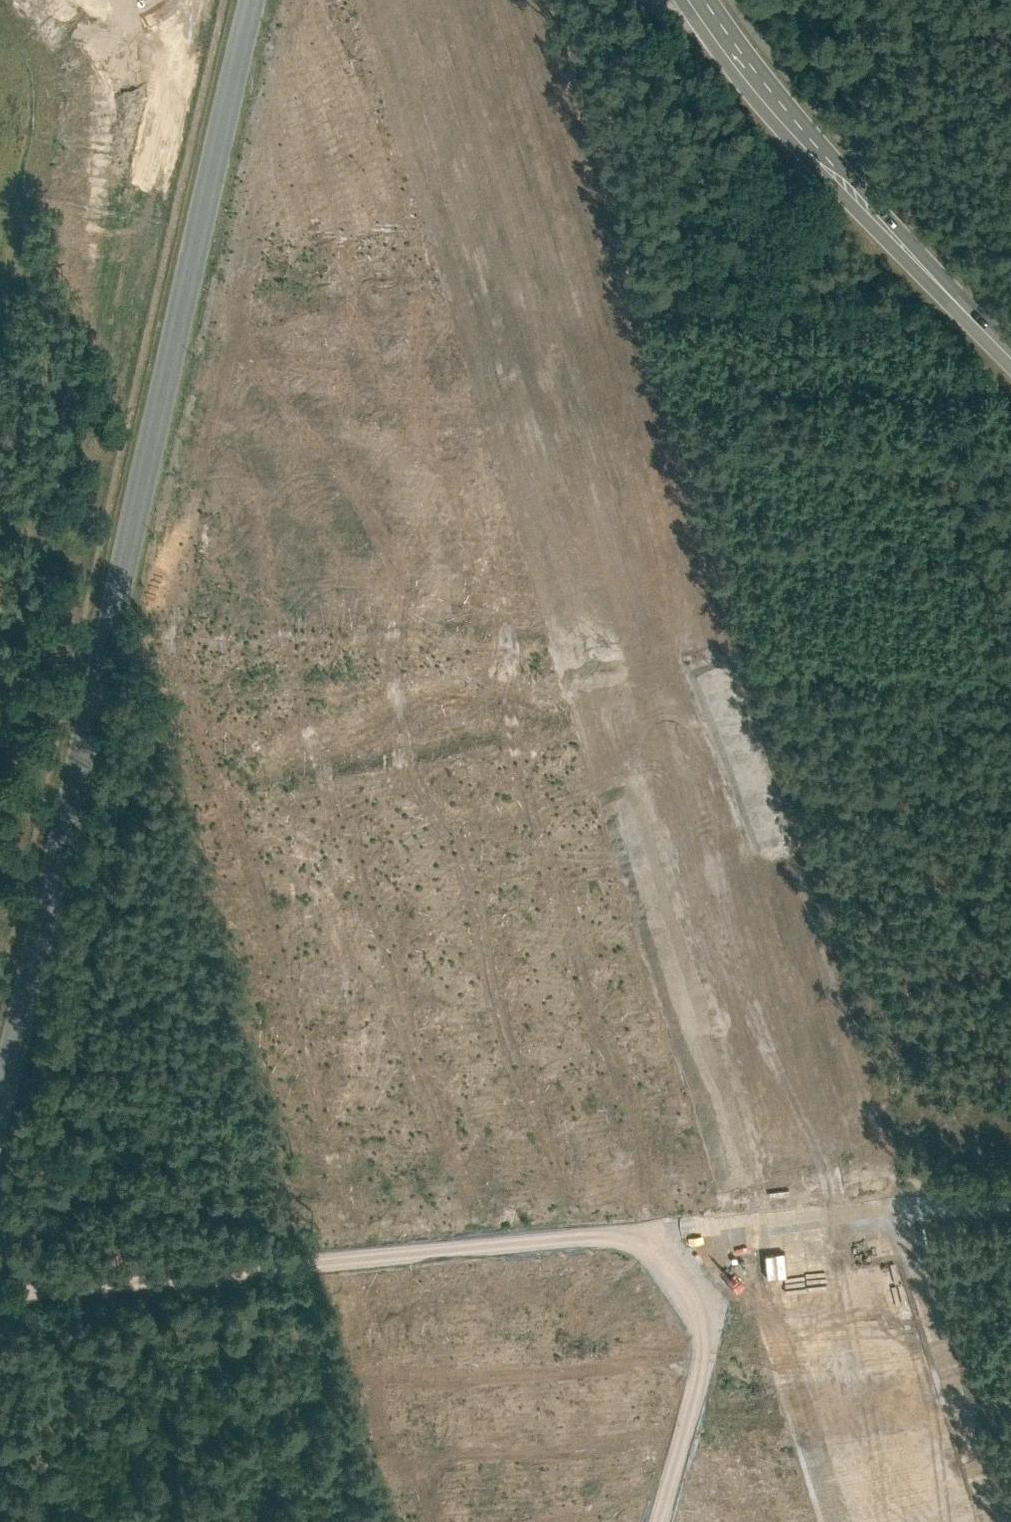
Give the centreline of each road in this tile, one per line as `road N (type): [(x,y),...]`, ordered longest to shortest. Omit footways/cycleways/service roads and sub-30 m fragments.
road 1 (tertiary): [(251,0),(187,300),(0,1064)]
road 2 (track): [(1010,1204),(176,1283),(0,1287)]
road 3 (secondary): [(1010,353),(756,81),(700,9)]

